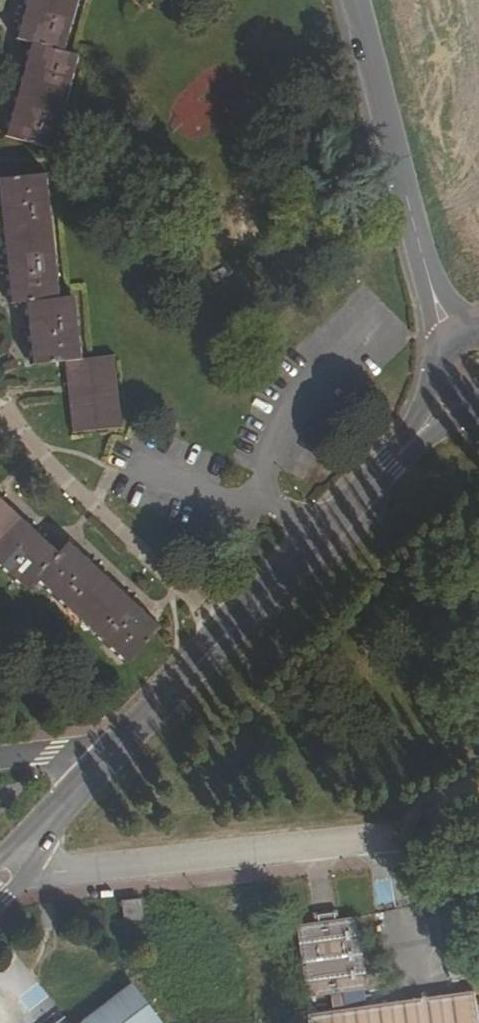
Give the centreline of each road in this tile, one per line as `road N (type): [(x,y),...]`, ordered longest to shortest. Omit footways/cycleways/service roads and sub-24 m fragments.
road 1 (primary): [(127,742),(478,372)]
road 2 (residential): [(355,0),(443,323),(478,366)]
road 3 (residential): [(371,830),(10,875)]
road 4 (primary): [(10,875),(127,742)]
road 5 (residential): [(0,752),(127,742)]

